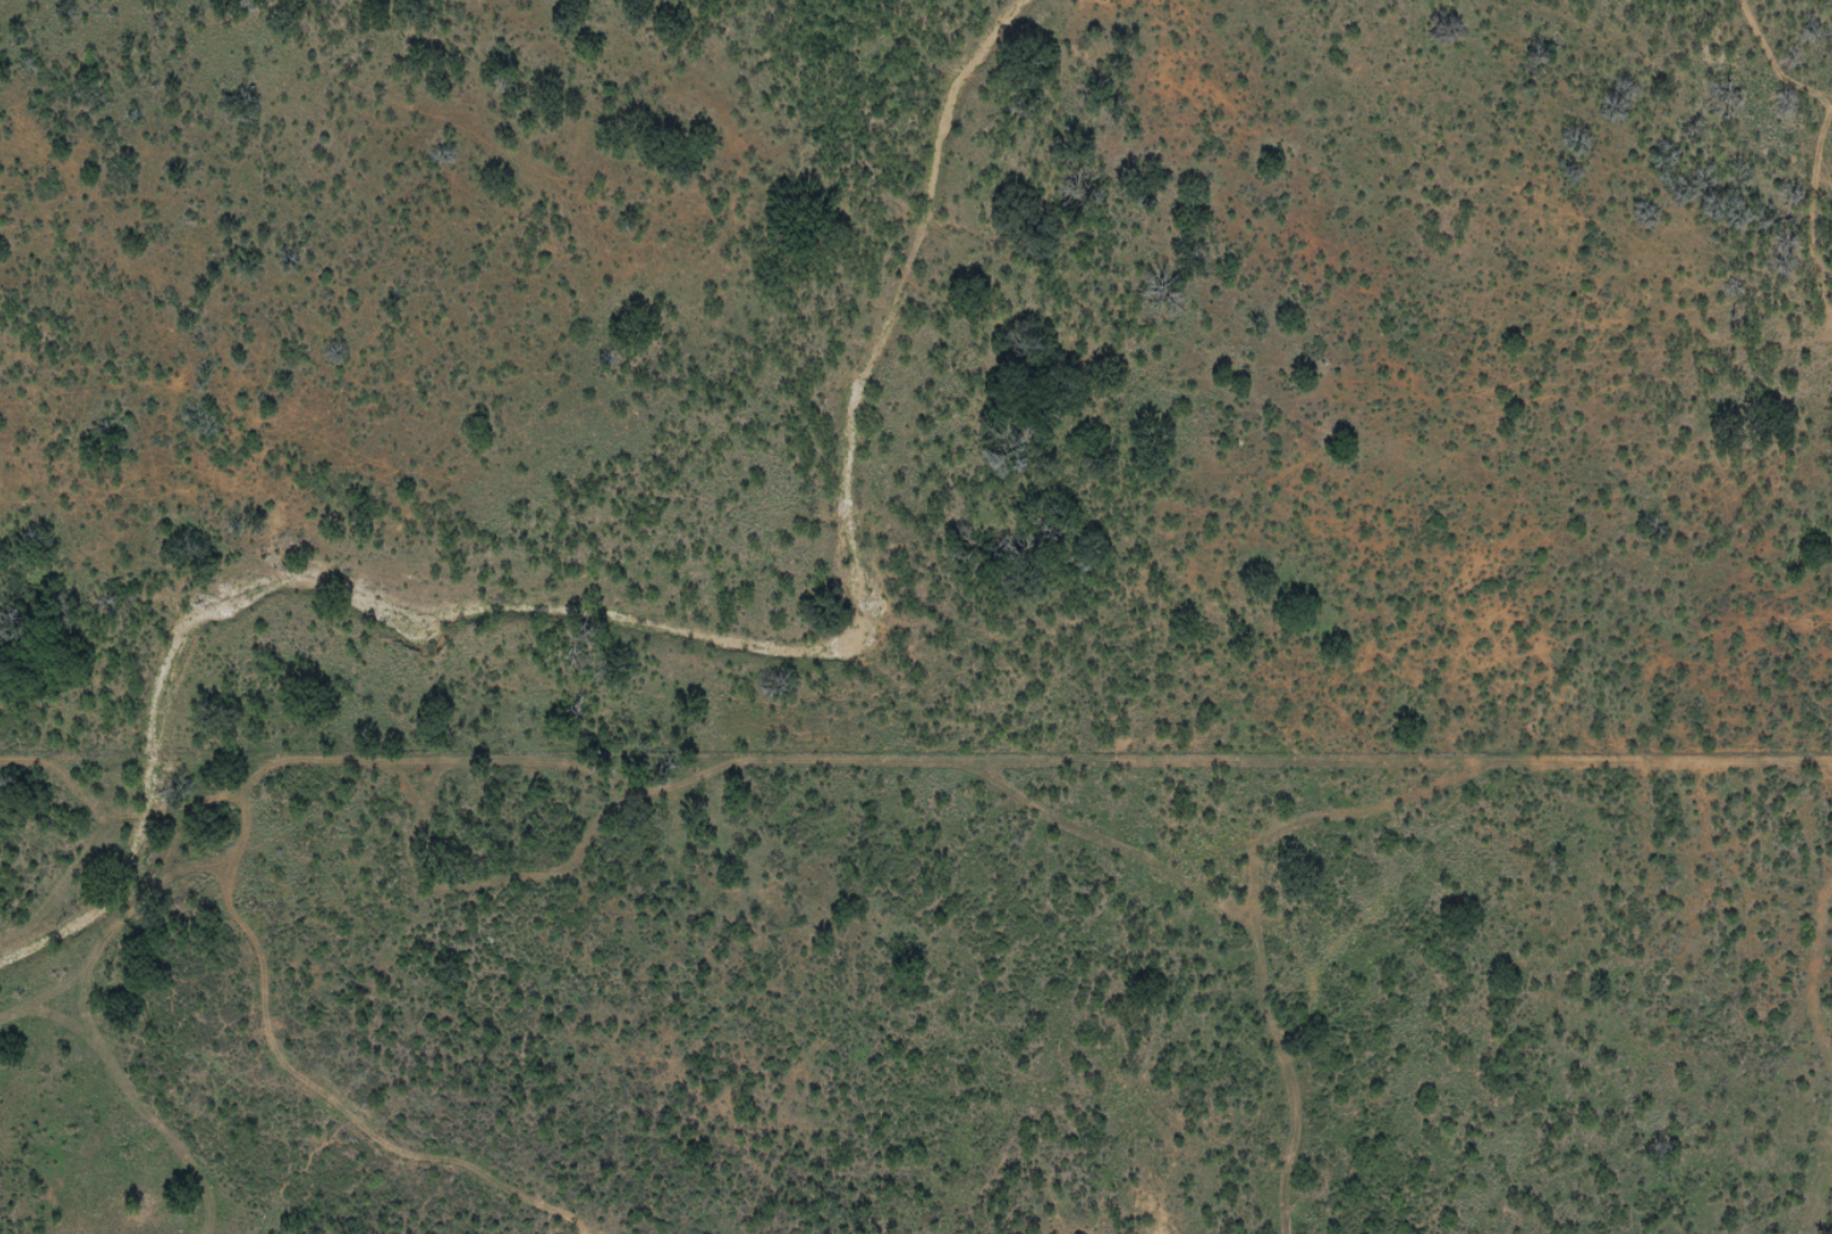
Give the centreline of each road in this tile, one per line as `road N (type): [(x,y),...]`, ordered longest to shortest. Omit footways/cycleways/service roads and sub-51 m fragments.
road 1 (residential): [(1311,1233),(1312,970),(1281,928),(1287,850),(1353,820),(1515,802),(1605,705),(1831,648)]

